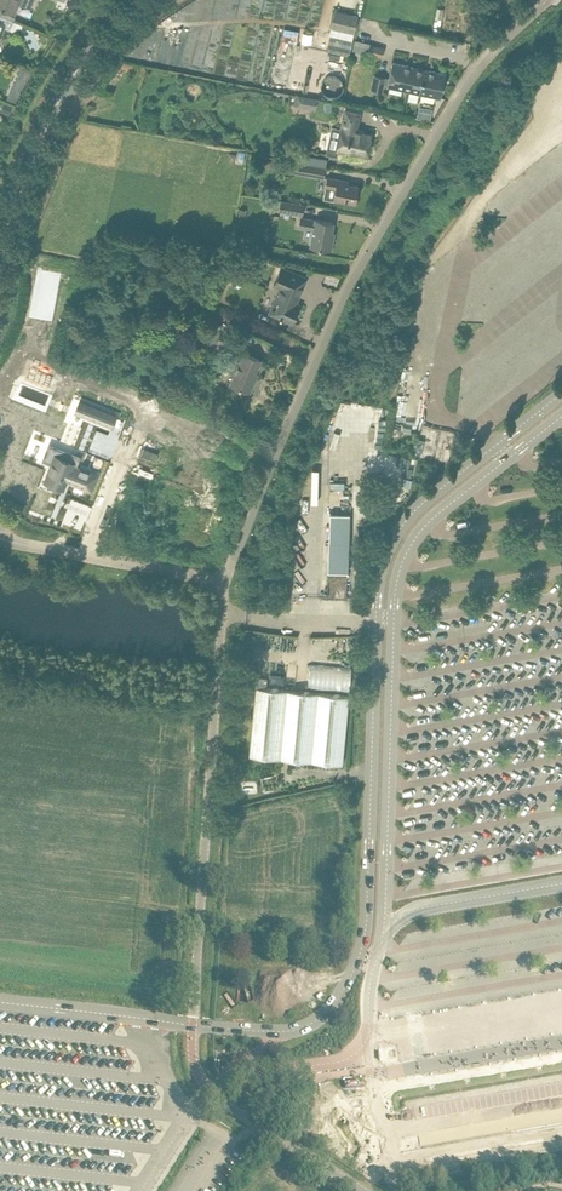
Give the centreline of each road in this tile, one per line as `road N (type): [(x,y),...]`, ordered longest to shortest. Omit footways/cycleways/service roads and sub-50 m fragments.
road 1 (unclassified): [(364,1190),(226,1105),(194,1065),(225,582)]
road 2 (unclassified): [(225,582),(349,285),(433,133),(493,49)]
road 3 (secondary): [(142,0),(70,79),(0,245)]
road 4 (unclassified): [(225,582),(15,542)]

